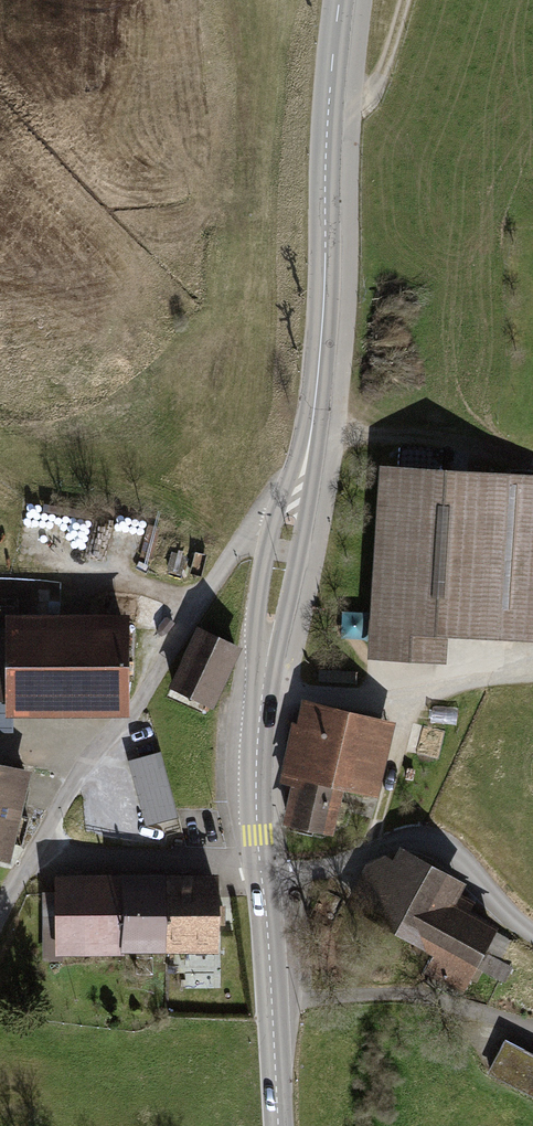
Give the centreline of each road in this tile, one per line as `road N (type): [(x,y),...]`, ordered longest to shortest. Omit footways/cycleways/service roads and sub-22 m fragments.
road 1 (tertiary): [(296,493),(320,355),(340,0)]
road 2 (unclassified): [(296,493),(251,526),(141,702),(79,773),(33,856)]
road 3 (tertiary): [(261,869),(256,759),(265,653),(296,493)]
road 4 (residential): [(261,877),(427,840),(532,932)]
road 5 (tertiary): [(279,1125),(261,877)]
road 6 (unclassified): [(33,856),(261,869)]
road 7 (track): [(200,607),(36,548)]
road 8 (track): [(329,107),(377,81),(404,0)]

